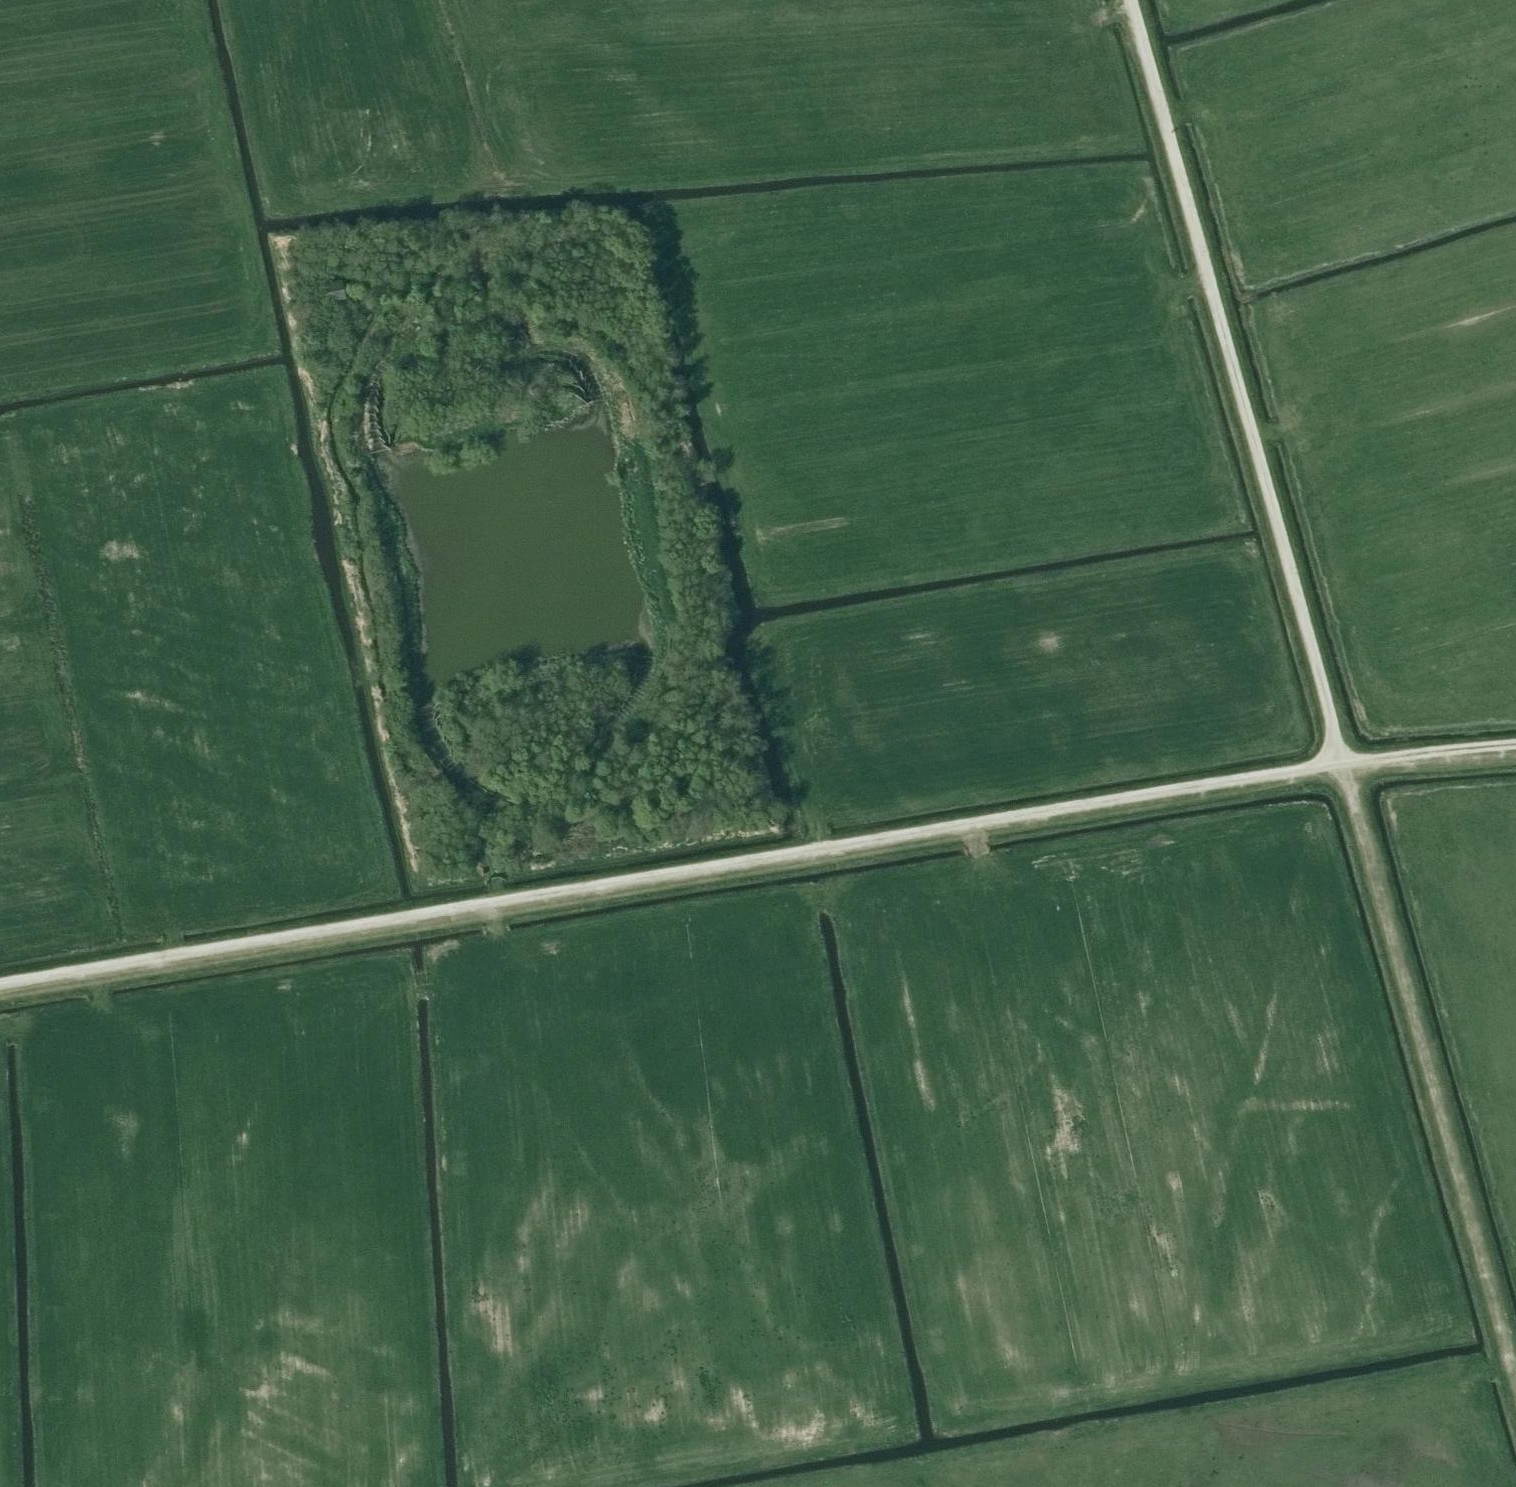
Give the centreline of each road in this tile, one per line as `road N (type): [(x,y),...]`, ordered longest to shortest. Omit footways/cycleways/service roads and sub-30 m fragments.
road 1 (track): [(1340,761),(1130,0)]
road 2 (track): [(1515,1385),(1340,761)]

